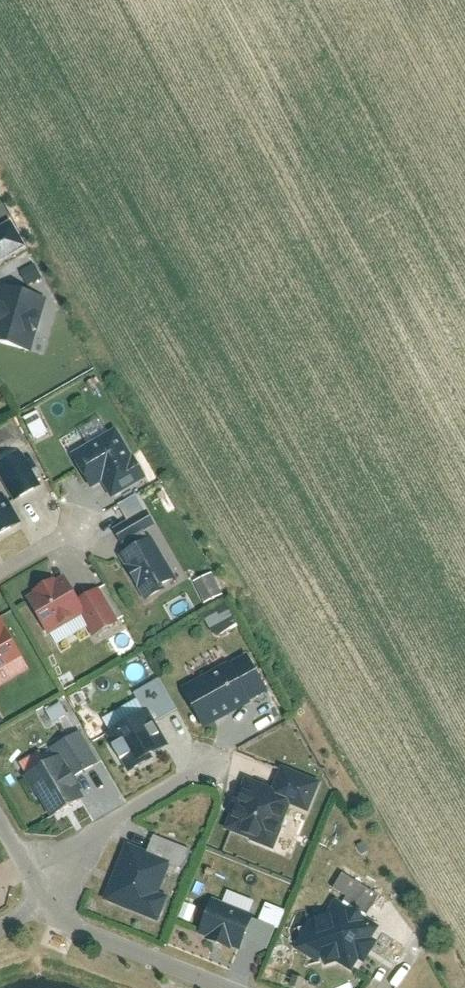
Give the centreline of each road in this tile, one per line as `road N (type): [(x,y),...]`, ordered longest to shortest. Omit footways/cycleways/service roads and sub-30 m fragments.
road 1 (residential): [(51,898),(105,829),(217,757)]
road 2 (residential): [(51,898),(78,926),(232,987)]

